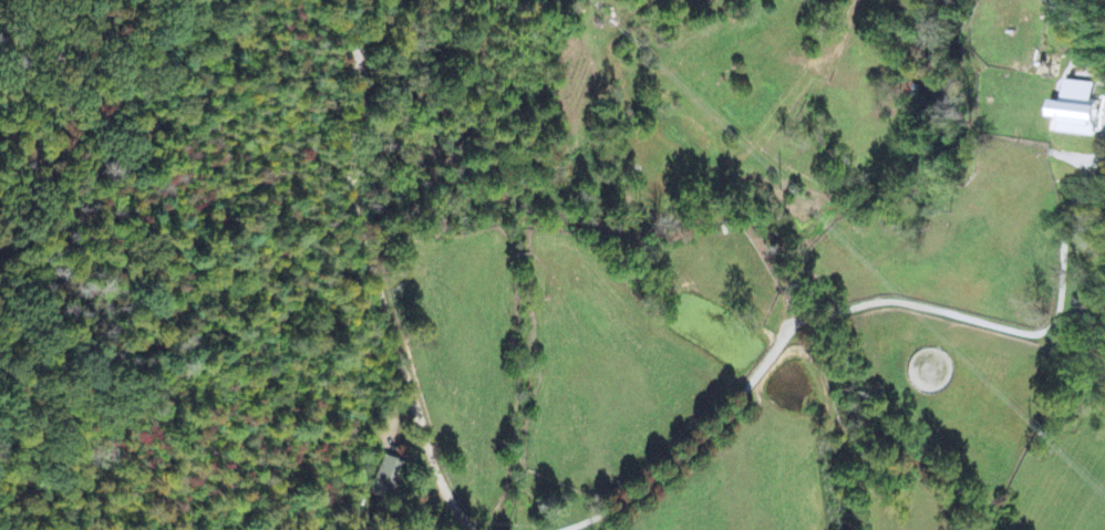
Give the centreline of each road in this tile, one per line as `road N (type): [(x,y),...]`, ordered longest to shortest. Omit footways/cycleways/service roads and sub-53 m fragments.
road 1 (residential): [(475,529),(433,459),(354,193),(361,0)]

